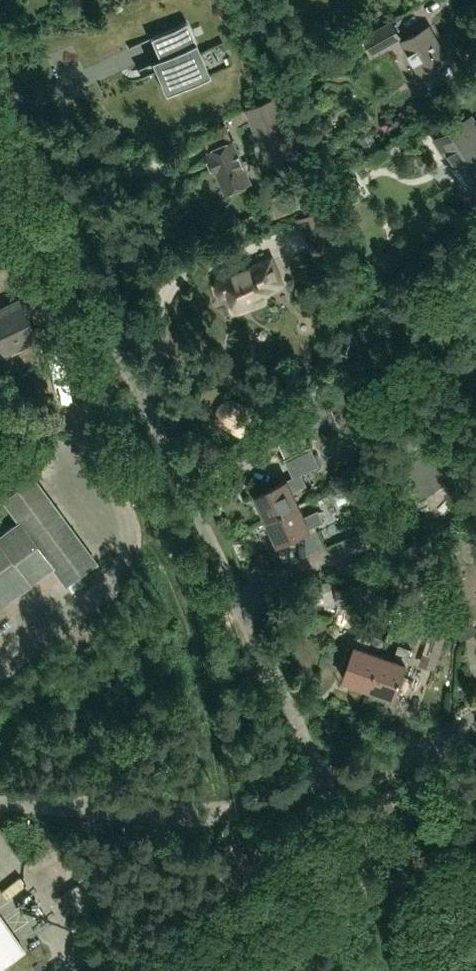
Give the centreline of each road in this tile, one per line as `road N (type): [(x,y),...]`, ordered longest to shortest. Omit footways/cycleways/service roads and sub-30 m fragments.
road 1 (residential): [(326,787),(0,105)]
road 2 (residential): [(326,787),(475,721)]

